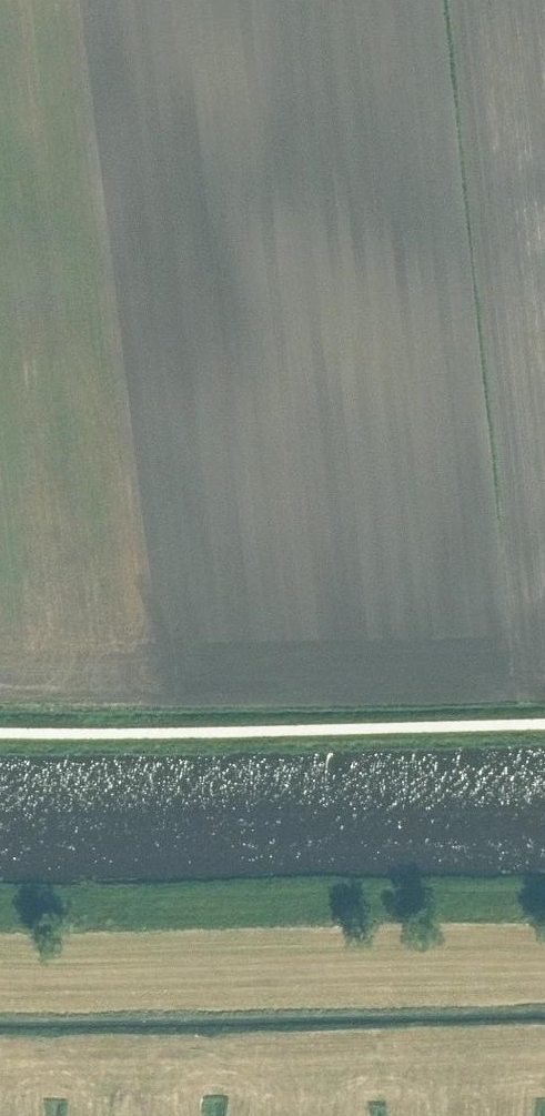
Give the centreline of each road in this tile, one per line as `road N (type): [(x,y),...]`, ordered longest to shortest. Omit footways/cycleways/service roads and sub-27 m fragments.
road 1 (track): [(0,898),(544,889)]

